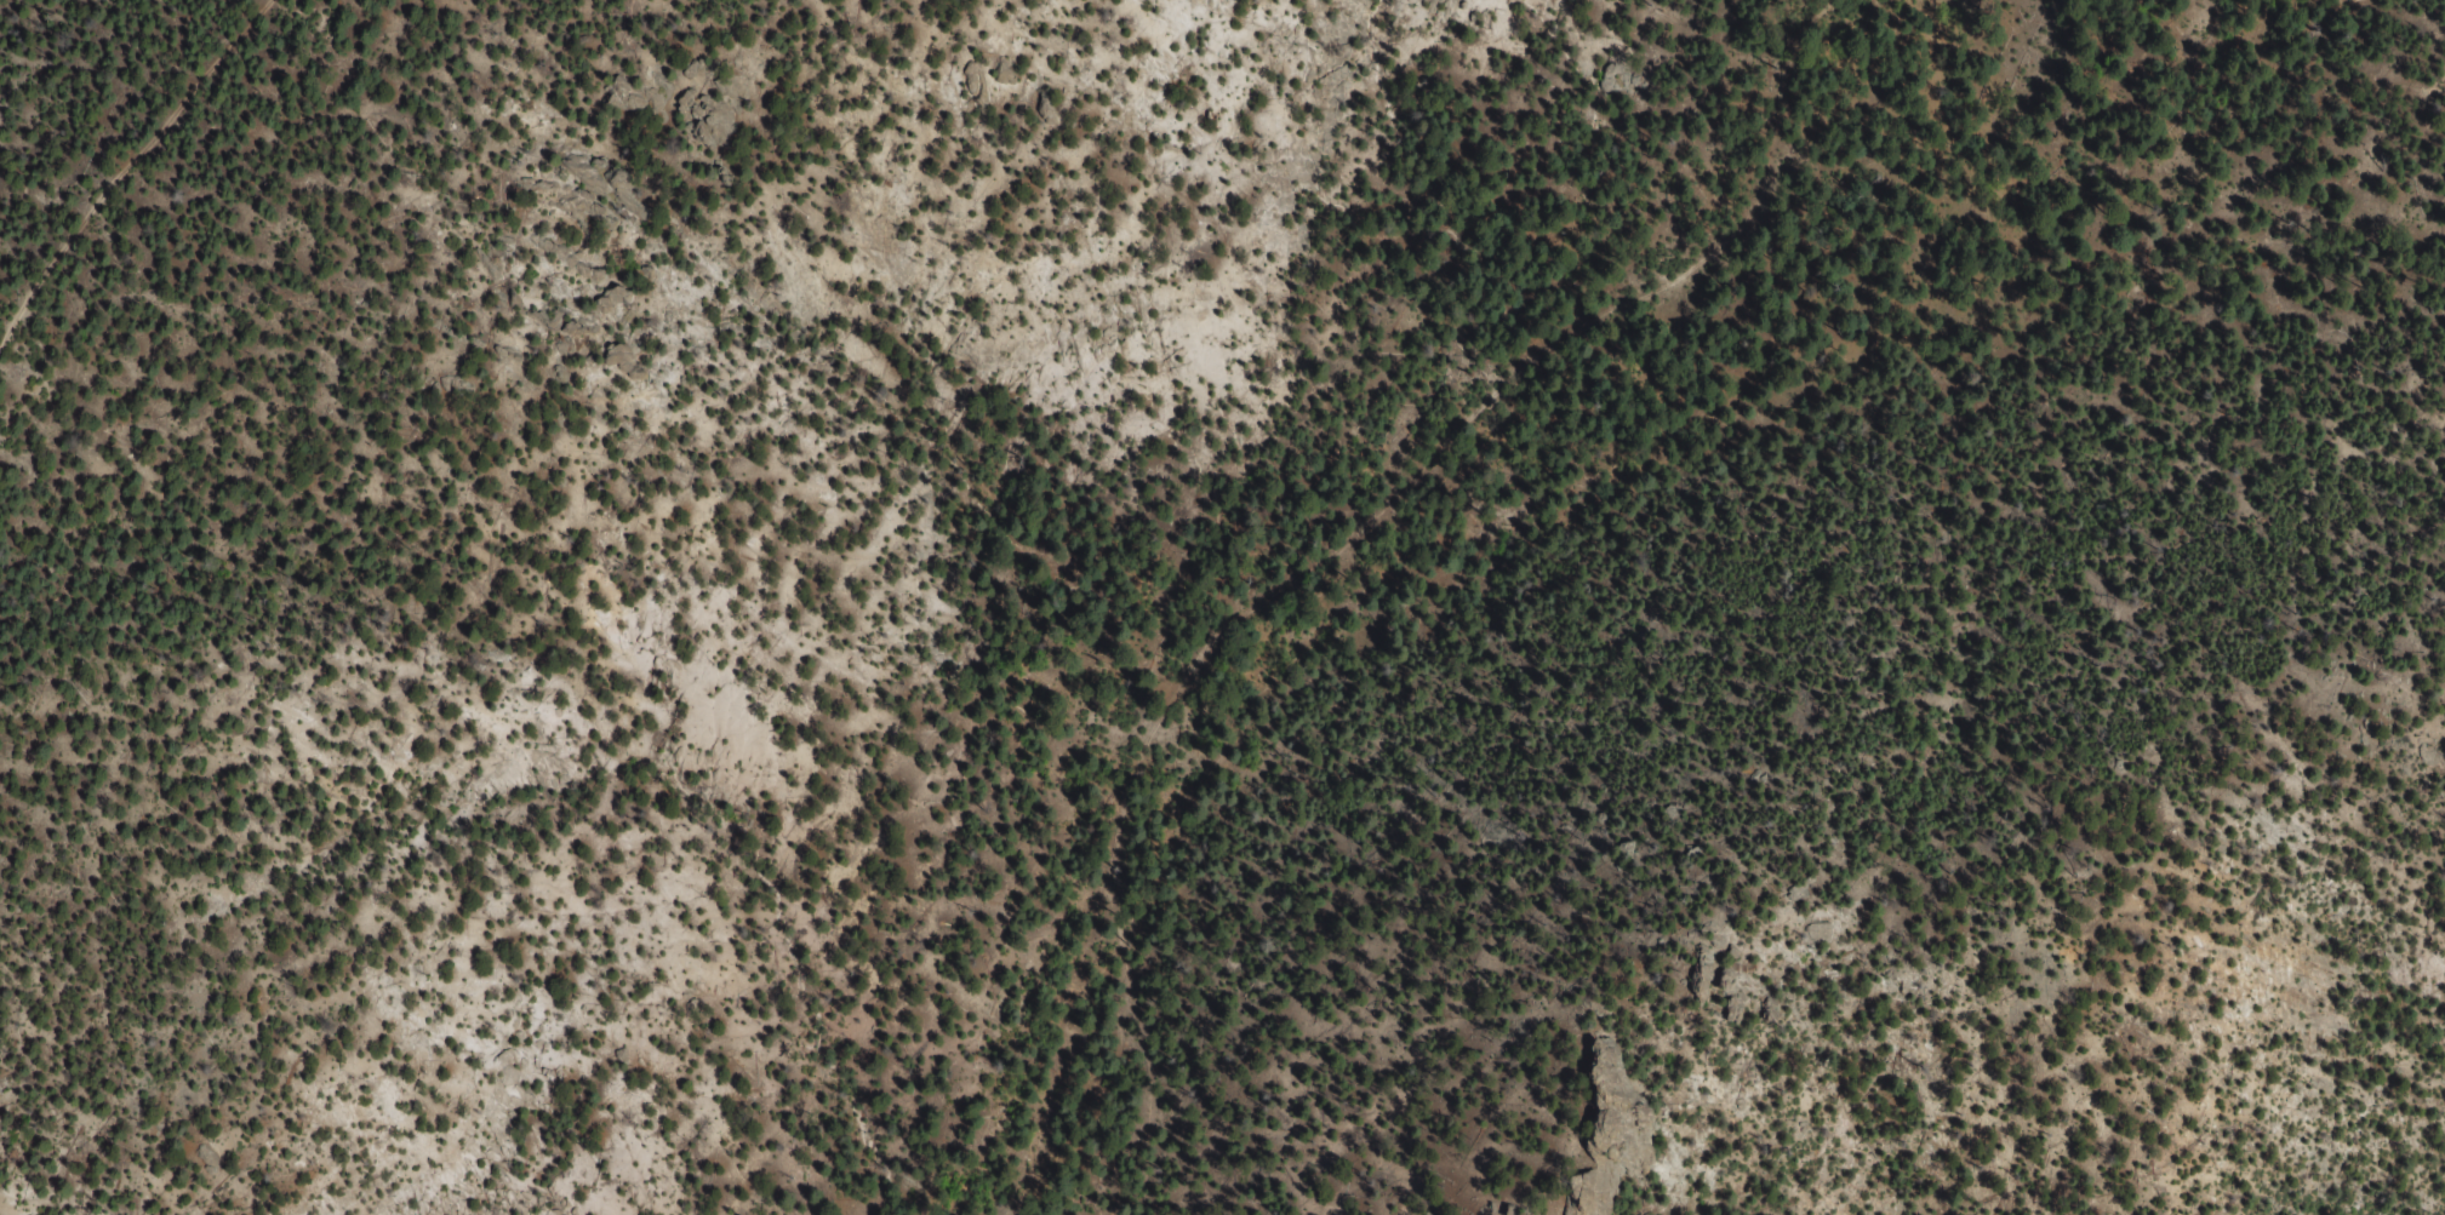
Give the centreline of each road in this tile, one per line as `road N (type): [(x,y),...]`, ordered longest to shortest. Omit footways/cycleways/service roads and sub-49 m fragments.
road 1 (track): [(0,343),(63,245),(273,0)]

